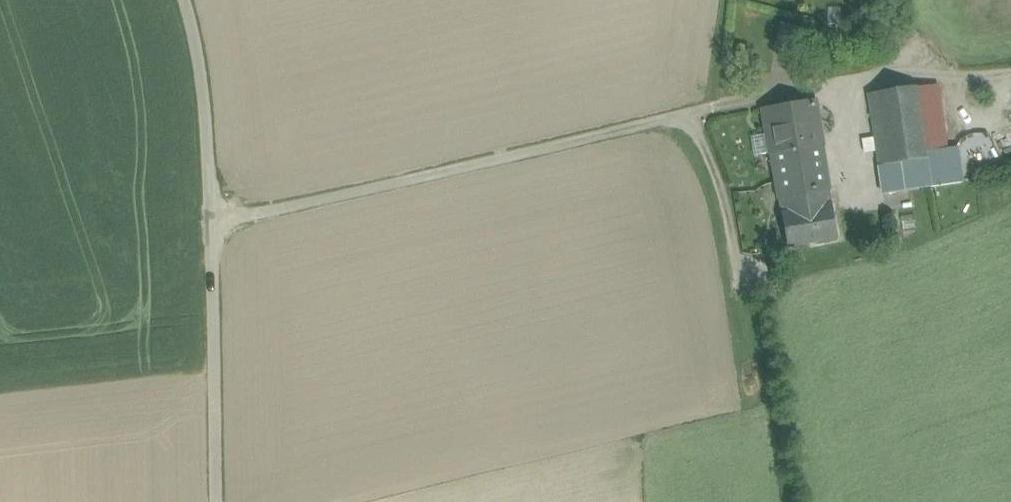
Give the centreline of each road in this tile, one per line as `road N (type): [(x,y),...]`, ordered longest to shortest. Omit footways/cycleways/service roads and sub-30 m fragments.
road 1 (track): [(213,221),(271,215),(737,105),(924,76),(1010,72)]
road 2 (unclassified): [(220,501),(213,221),(200,65),(184,0)]

